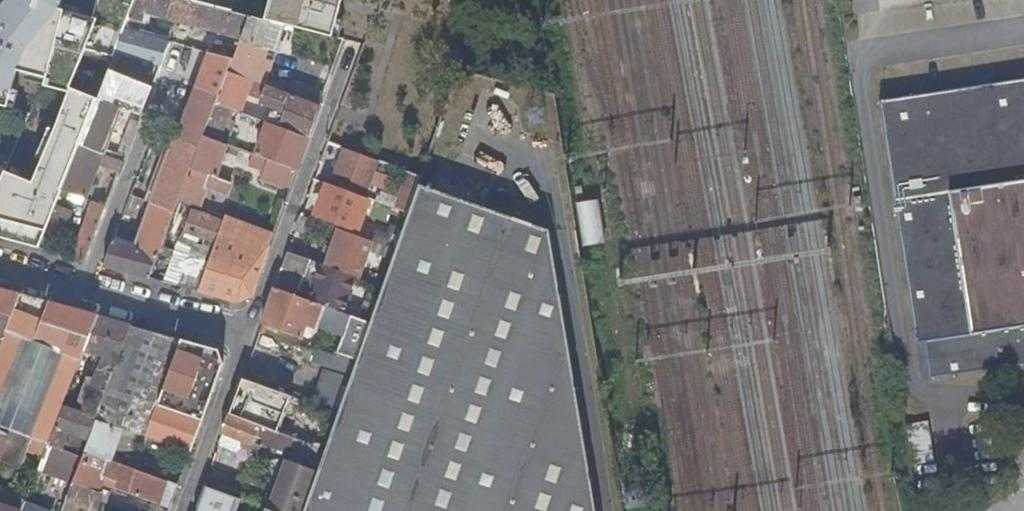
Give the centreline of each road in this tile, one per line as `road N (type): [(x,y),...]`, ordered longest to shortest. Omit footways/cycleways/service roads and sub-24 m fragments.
road 1 (residential): [(0,265),(244,337),(181,510)]

